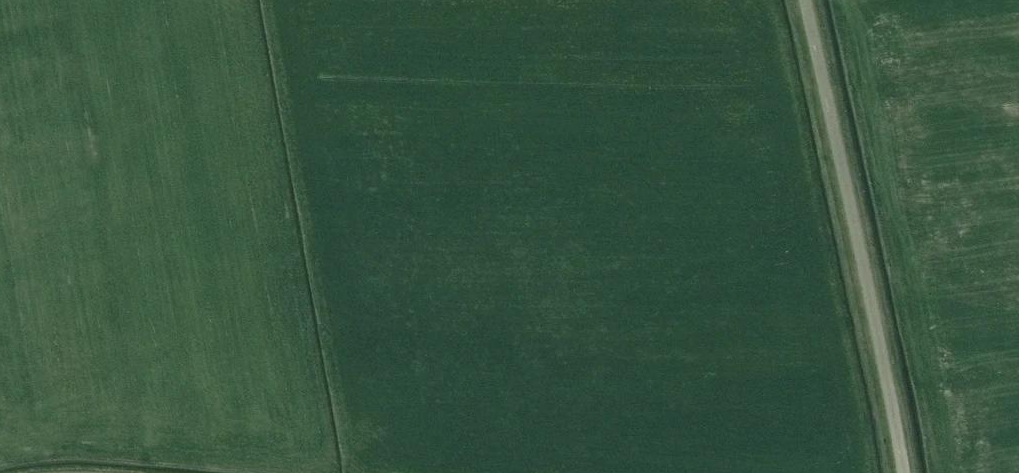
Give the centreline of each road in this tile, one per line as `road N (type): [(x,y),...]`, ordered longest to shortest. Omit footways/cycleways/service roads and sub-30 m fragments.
road 1 (unclassified): [(903,472),(805,0)]

